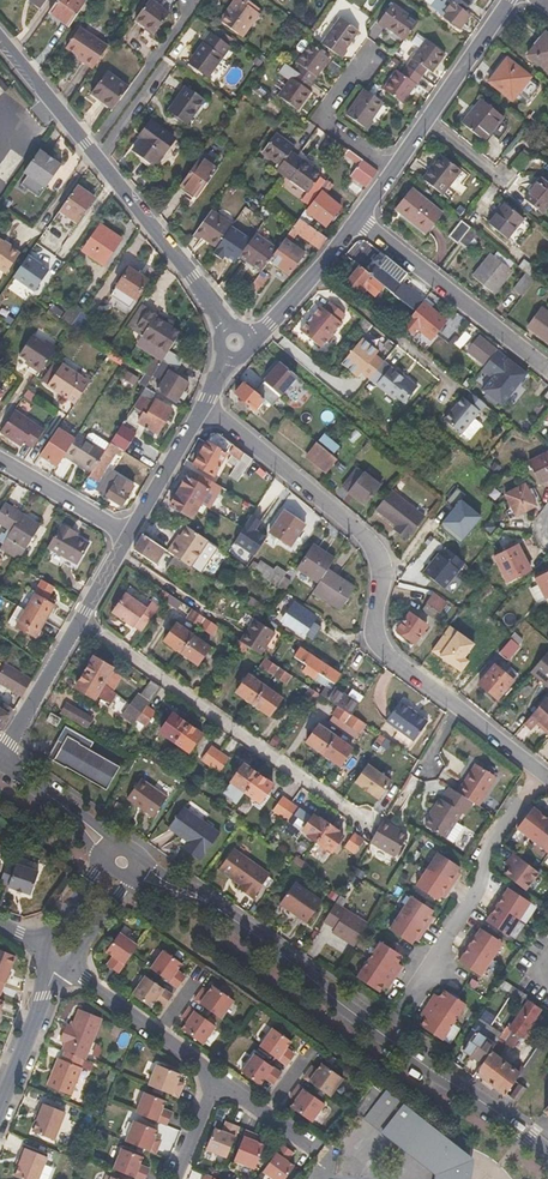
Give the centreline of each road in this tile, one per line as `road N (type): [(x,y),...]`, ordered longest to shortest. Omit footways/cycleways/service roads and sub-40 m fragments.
road 1 (residential): [(542,771),(376,641),(377,550),(207,405)]
road 2 (secondary): [(547,1151),(222,911)]
road 3 (residential): [(0,39),(227,328)]
road 4 (residential): [(370,826),(82,620)]
road 5 (residential): [(542,771),(484,853),(479,889),(399,1013)]
road 6 (residential): [(508,0),(357,217)]
road 7 (residential): [(357,217),(547,372)]
road 8 (residential): [(219,1080),(69,968)]
road 9 (residential): [(357,217),(250,342)]
road 10 (residential): [(3,758),(82,620)]
road 11 (residential): [(130,536),(207,405)]
road 12 (residential): [(0,1108),(55,967)]
road 13 (residential): [(130,536),(0,461)]

